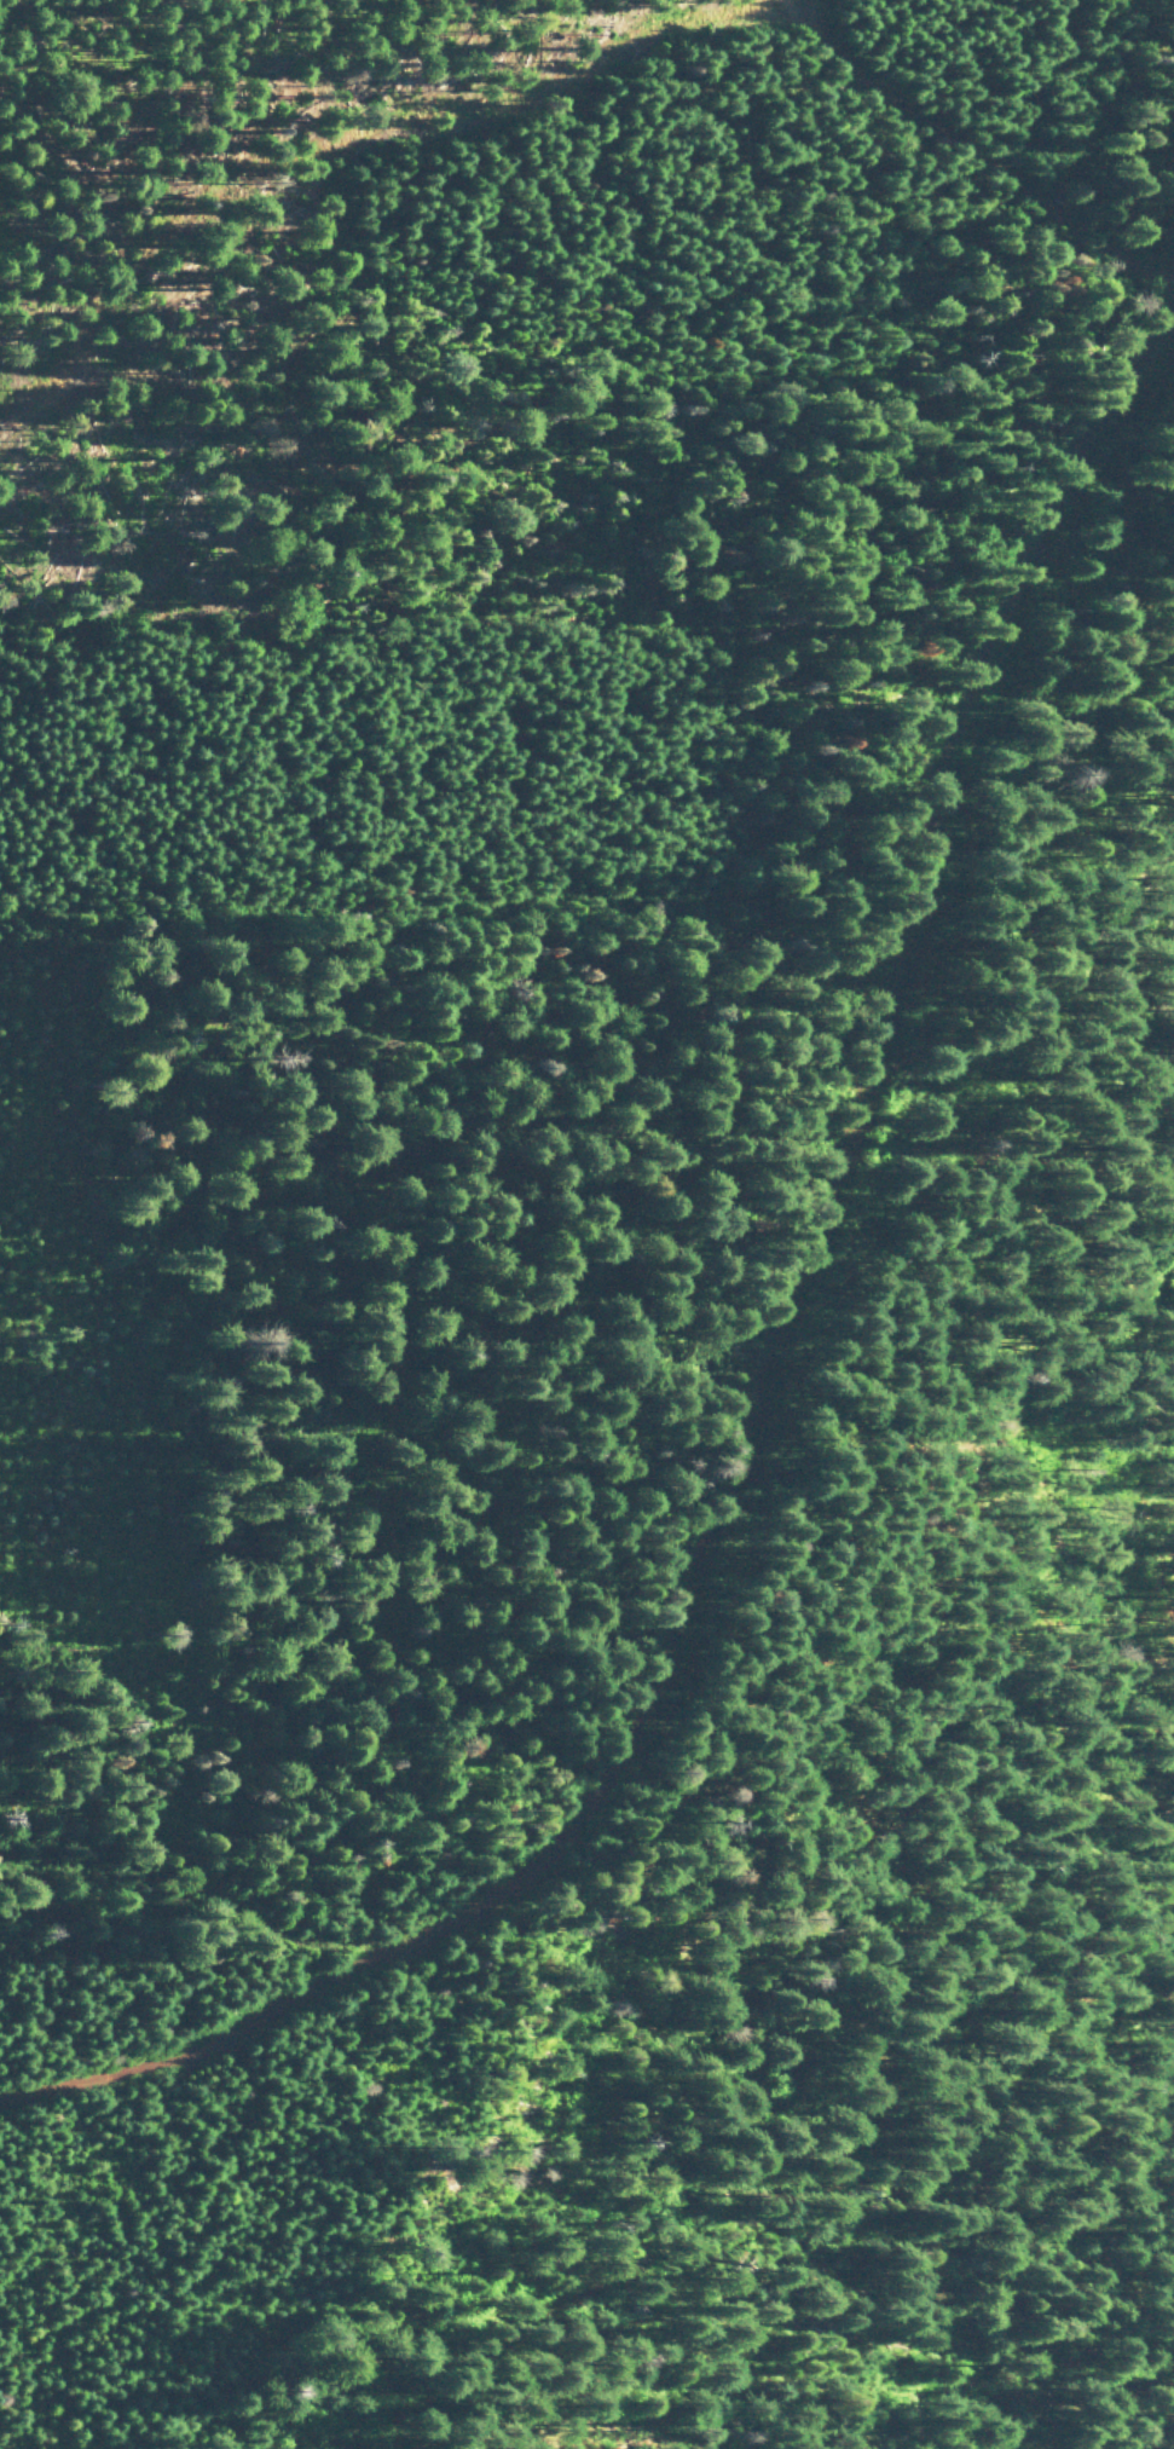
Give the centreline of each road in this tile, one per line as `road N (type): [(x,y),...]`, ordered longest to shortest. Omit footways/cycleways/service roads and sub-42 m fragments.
road 1 (track): [(0,2099),(181,2057),(441,1924),(579,1803),(659,1617),(833,1111),(913,804),(997,608),(1173,290)]

